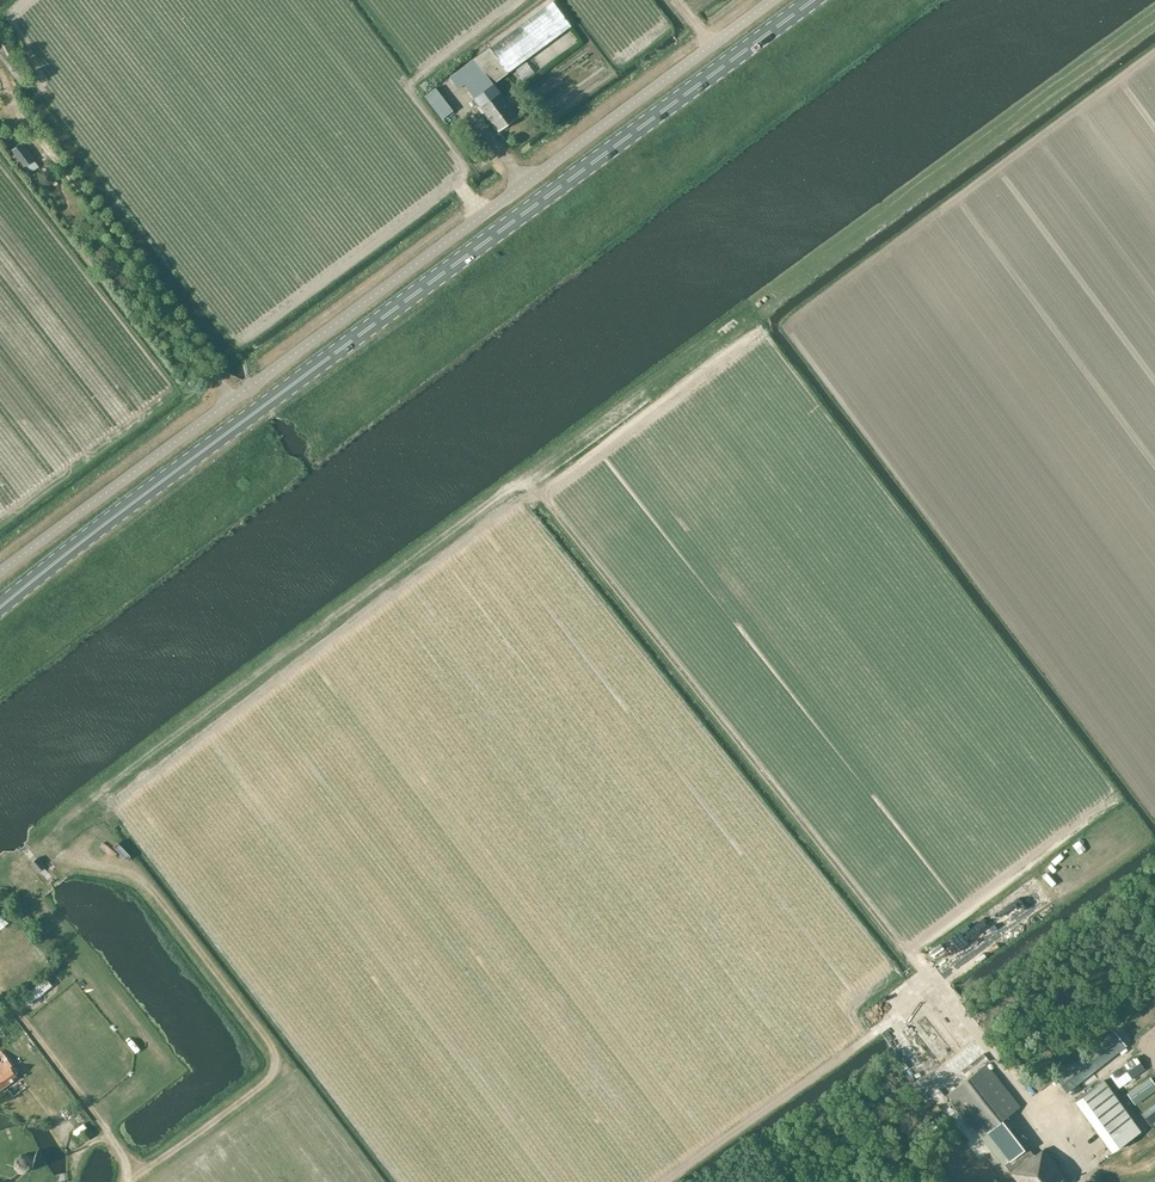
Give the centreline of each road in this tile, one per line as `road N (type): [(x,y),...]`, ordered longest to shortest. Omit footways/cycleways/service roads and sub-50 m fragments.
road 1 (primary): [(0,607),(811,0)]
road 2 (unclassified): [(772,0),(0,571)]
road 3 (track): [(124,854),(271,1045),(276,1066),(130,1181)]
road 4 (track): [(0,73),(31,128),(215,374)]
road 5 (track): [(1081,1181),(1074,1158),(922,965)]
road 6 (track): [(0,990),(116,1144)]

